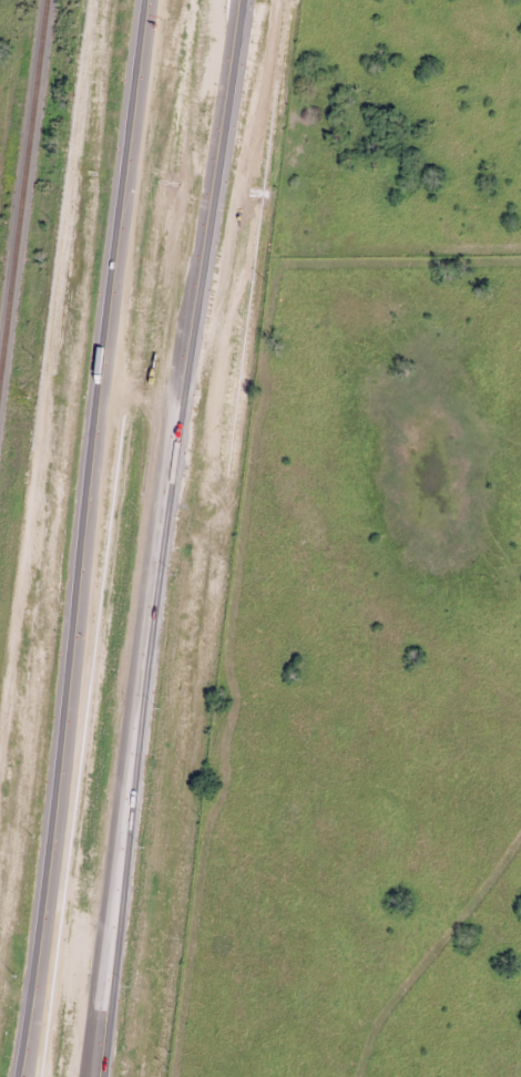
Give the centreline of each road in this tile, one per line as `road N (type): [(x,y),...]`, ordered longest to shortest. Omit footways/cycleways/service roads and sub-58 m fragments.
road 1 (motorway): [(92,1076),(133,725),(241,0)]
road 2 (motorway): [(145,0),(41,947)]
road 3 (motorway): [(41,947),(18,1076)]
road 4 (motorway): [(41,947),(24,1076)]

